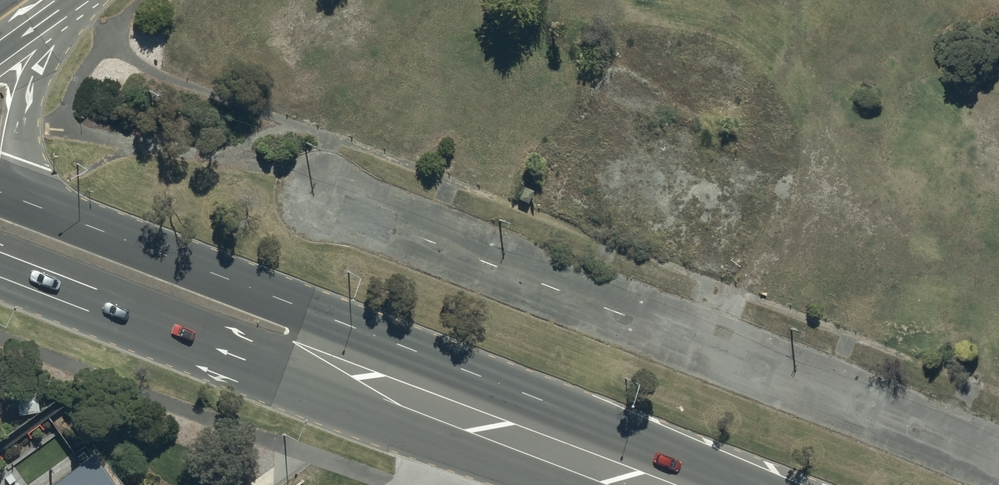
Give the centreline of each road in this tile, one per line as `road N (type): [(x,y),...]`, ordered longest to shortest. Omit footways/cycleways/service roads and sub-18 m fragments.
road 1 (track): [(998,466),(322,196)]
road 2 (trunk): [(417,389),(287,368),(0,271)]
road 3 (trunk): [(30,204),(310,317),(417,389)]
road 4 (trunk): [(656,484),(417,389)]
road 5 (trunk): [(85,0),(28,103),(30,204)]

